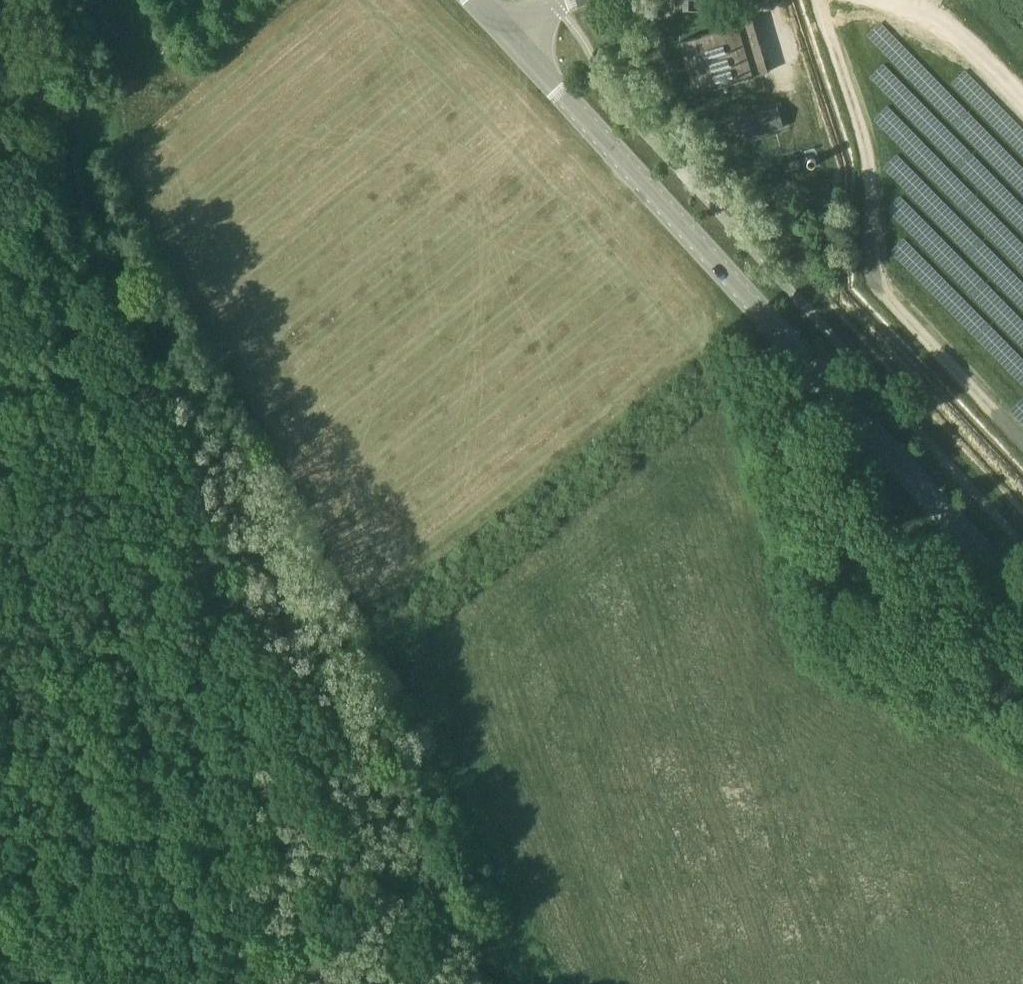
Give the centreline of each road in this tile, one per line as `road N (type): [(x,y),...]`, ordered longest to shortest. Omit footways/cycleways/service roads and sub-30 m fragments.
road 1 (secondary): [(1022,585),(473,0)]
road 2 (track): [(1022,446),(882,296),(867,144),(819,0)]

